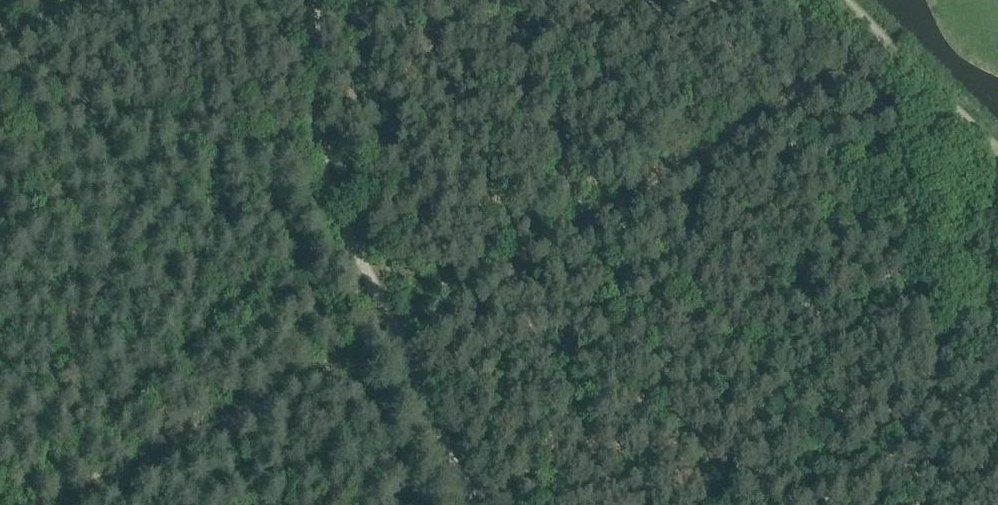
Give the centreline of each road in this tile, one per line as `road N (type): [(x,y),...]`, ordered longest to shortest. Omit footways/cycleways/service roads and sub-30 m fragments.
road 1 (track): [(395,333),(894,35)]
road 2 (track): [(472,504),(322,172),(319,139)]
road 3 (track): [(351,355),(80,504)]
road 4 (track): [(859,0),(944,86),(953,120)]
road 5 (track): [(319,139),(321,0)]

